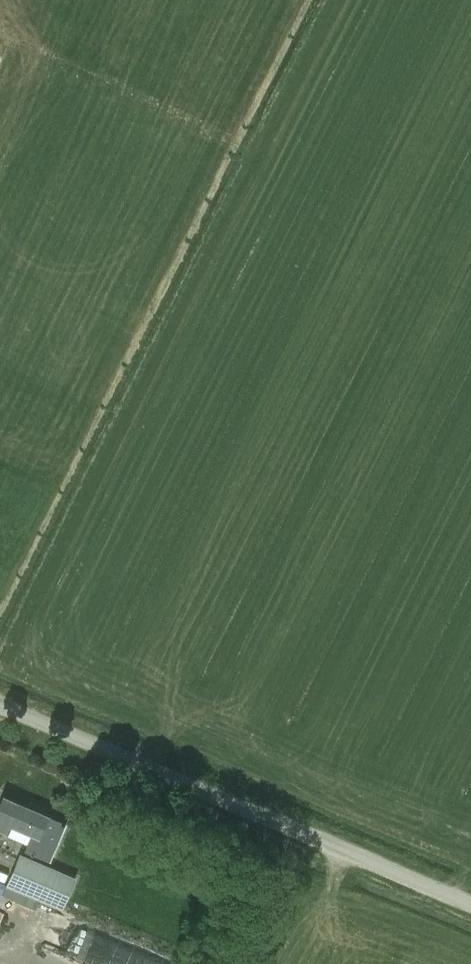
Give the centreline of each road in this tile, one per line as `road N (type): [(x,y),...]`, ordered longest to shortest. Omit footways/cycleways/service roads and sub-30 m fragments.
road 1 (unclassified): [(470,901),(0,707)]

